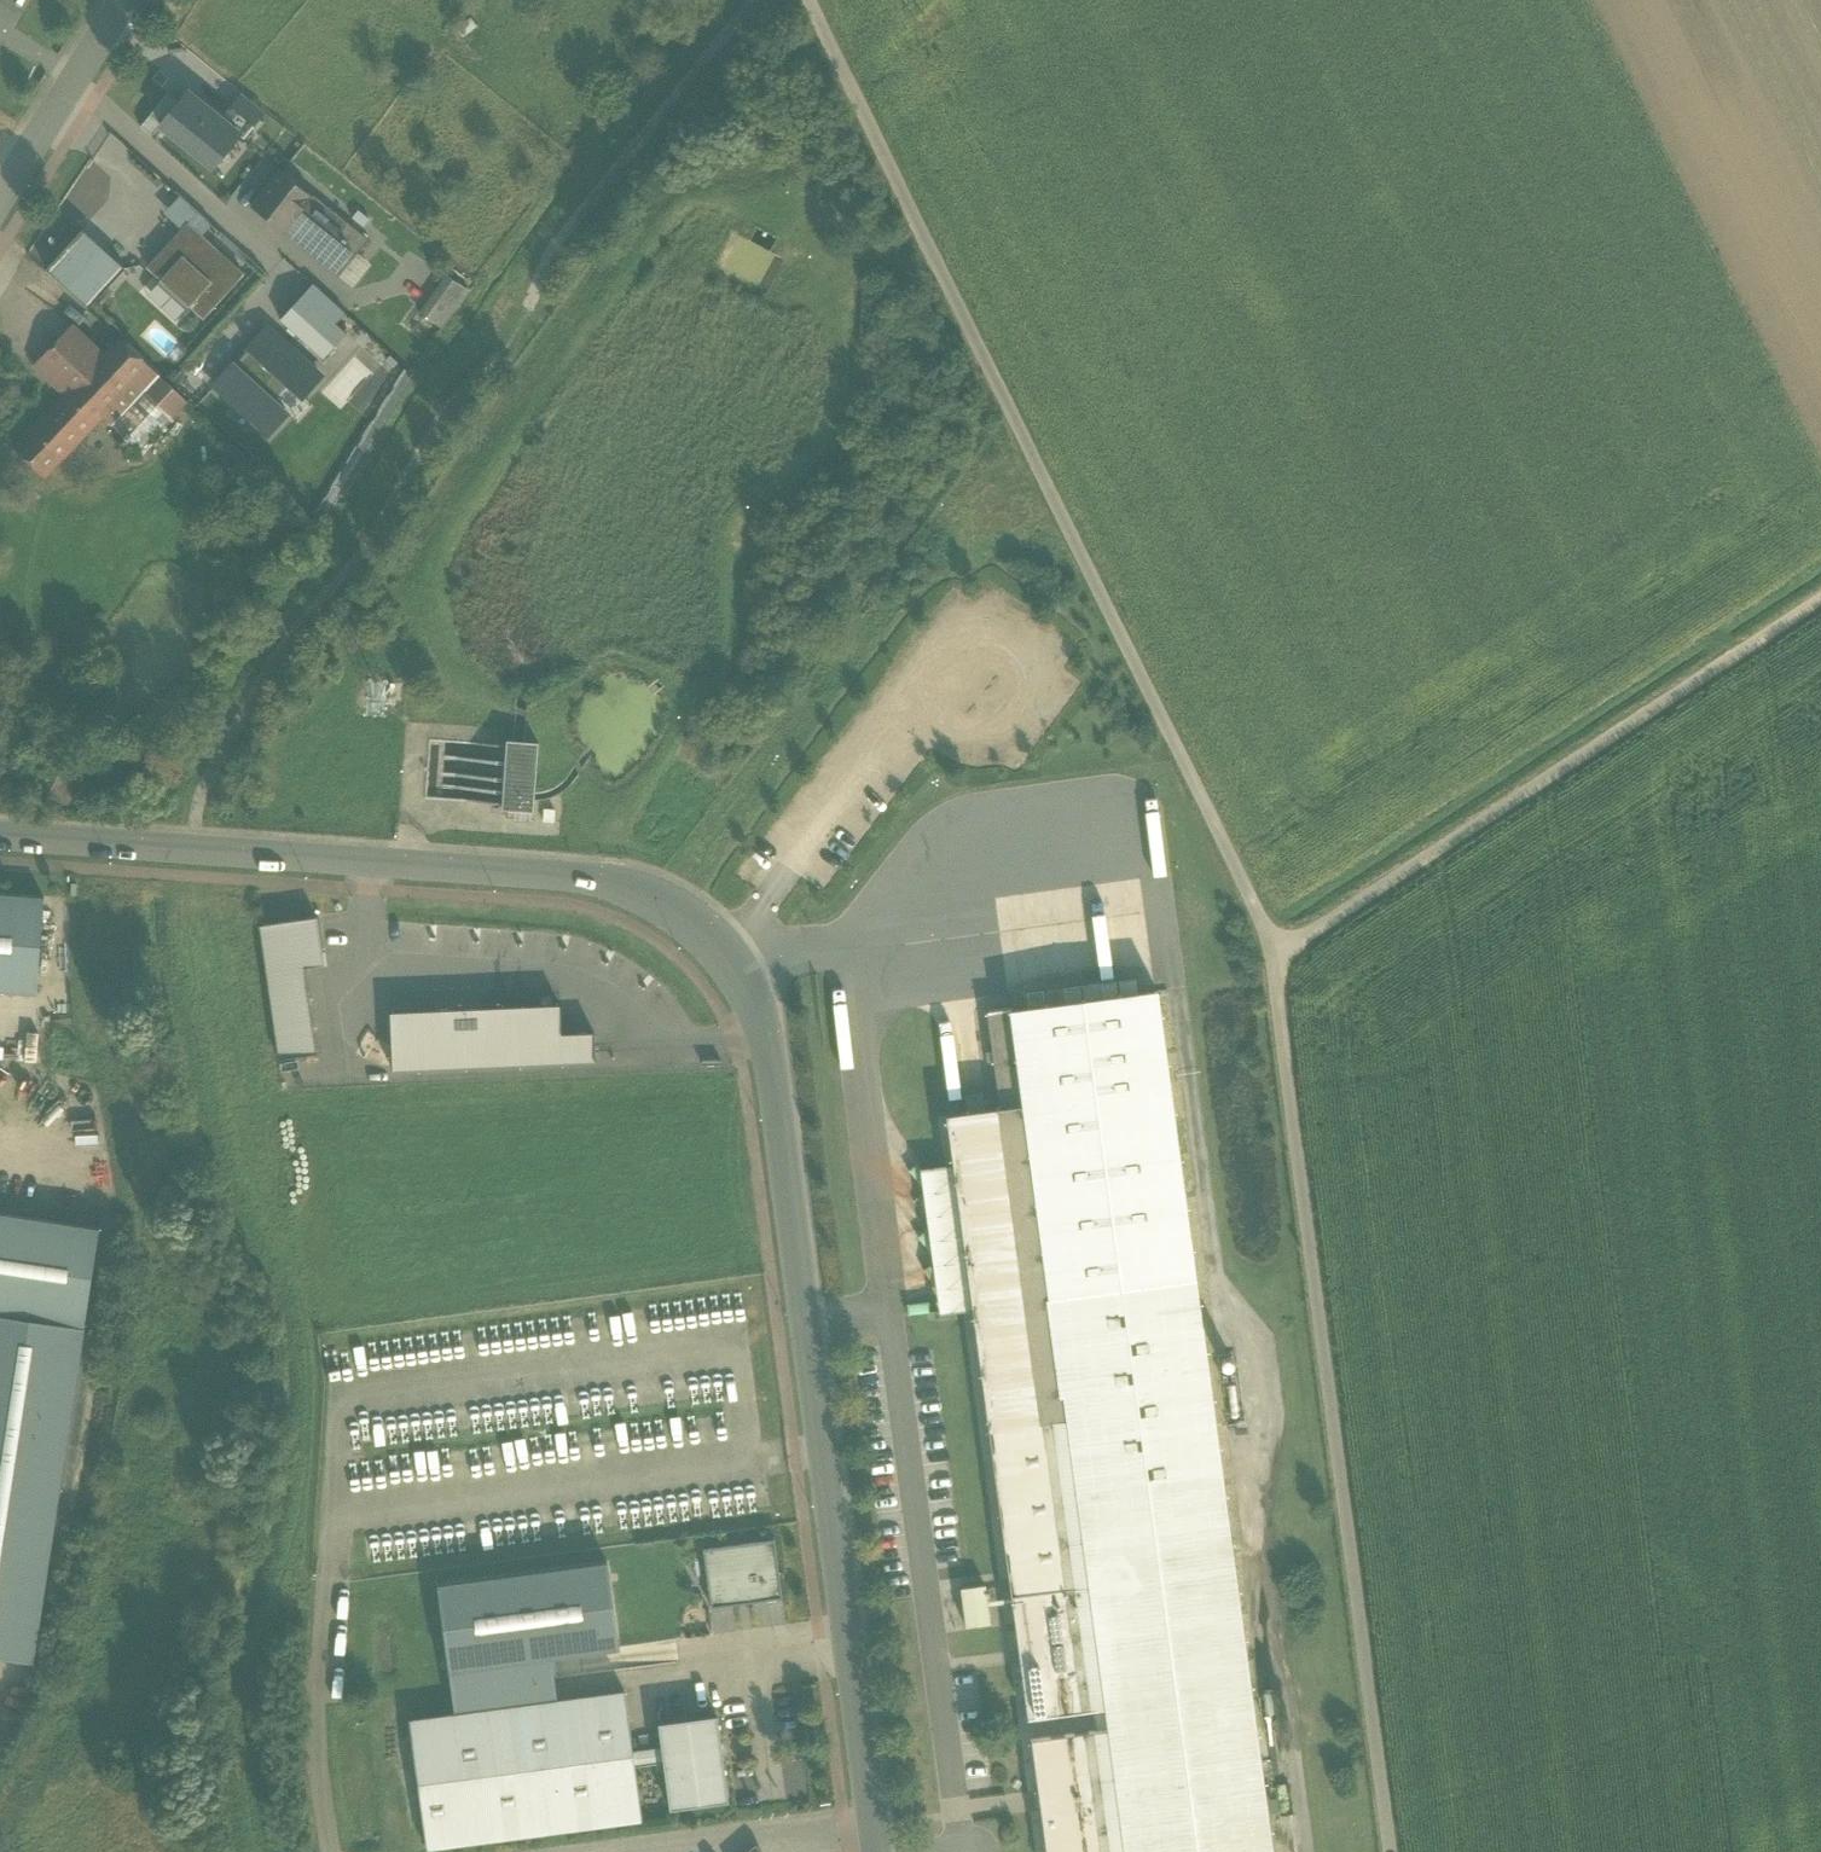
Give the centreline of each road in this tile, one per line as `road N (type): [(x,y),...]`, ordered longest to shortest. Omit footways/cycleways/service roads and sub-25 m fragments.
road 1 (track): [(809,0),(900,161),(1275,959),(1400,1851)]
road 2 (unclassified): [(0,837),(585,877),(664,903),(722,955),(766,1046),(877,1851)]
road 3 (track): [(1820,601),(1275,959)]
road 4 (residential): [(0,197),(126,0)]

